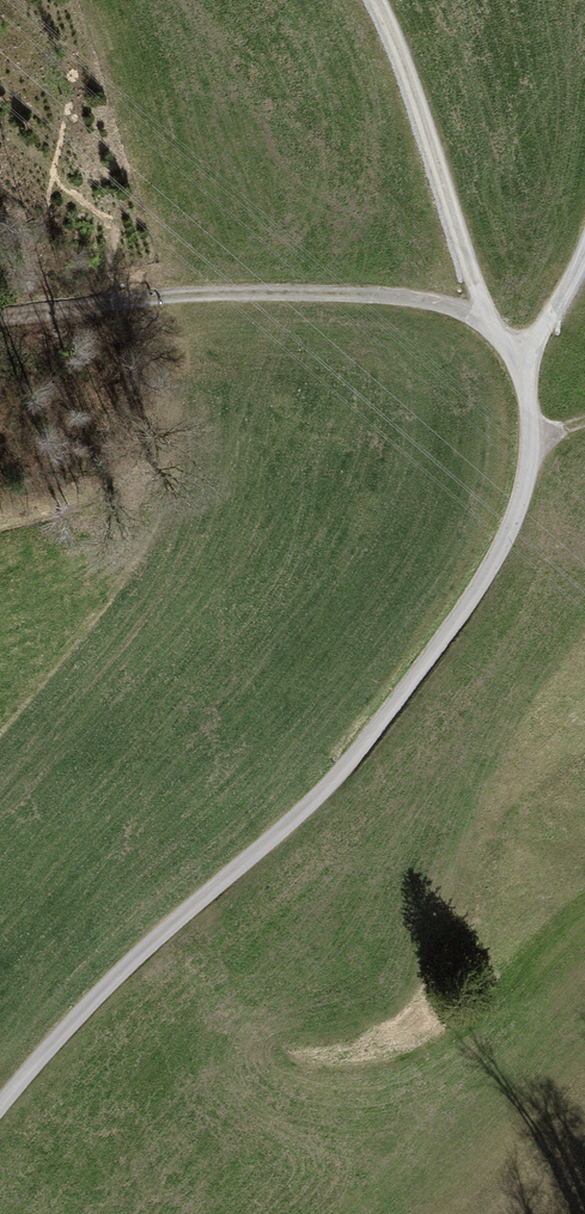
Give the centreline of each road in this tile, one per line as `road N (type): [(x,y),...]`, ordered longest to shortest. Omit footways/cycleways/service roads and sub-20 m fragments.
road 1 (track): [(0,1107),(102,991),(352,757),(489,573),(517,512),(531,442)]
road 2 (track): [(167,931),(256,1045),(290,1065),(333,1072),(385,1065),(435,1045),(584,932)]
road 3 (track): [(496,327),(436,303),(333,294),(0,312)]
road 4 (track): [(531,442),(521,375),(477,287),(377,0)]
road 5 (track): [(517,365),(584,255)]

